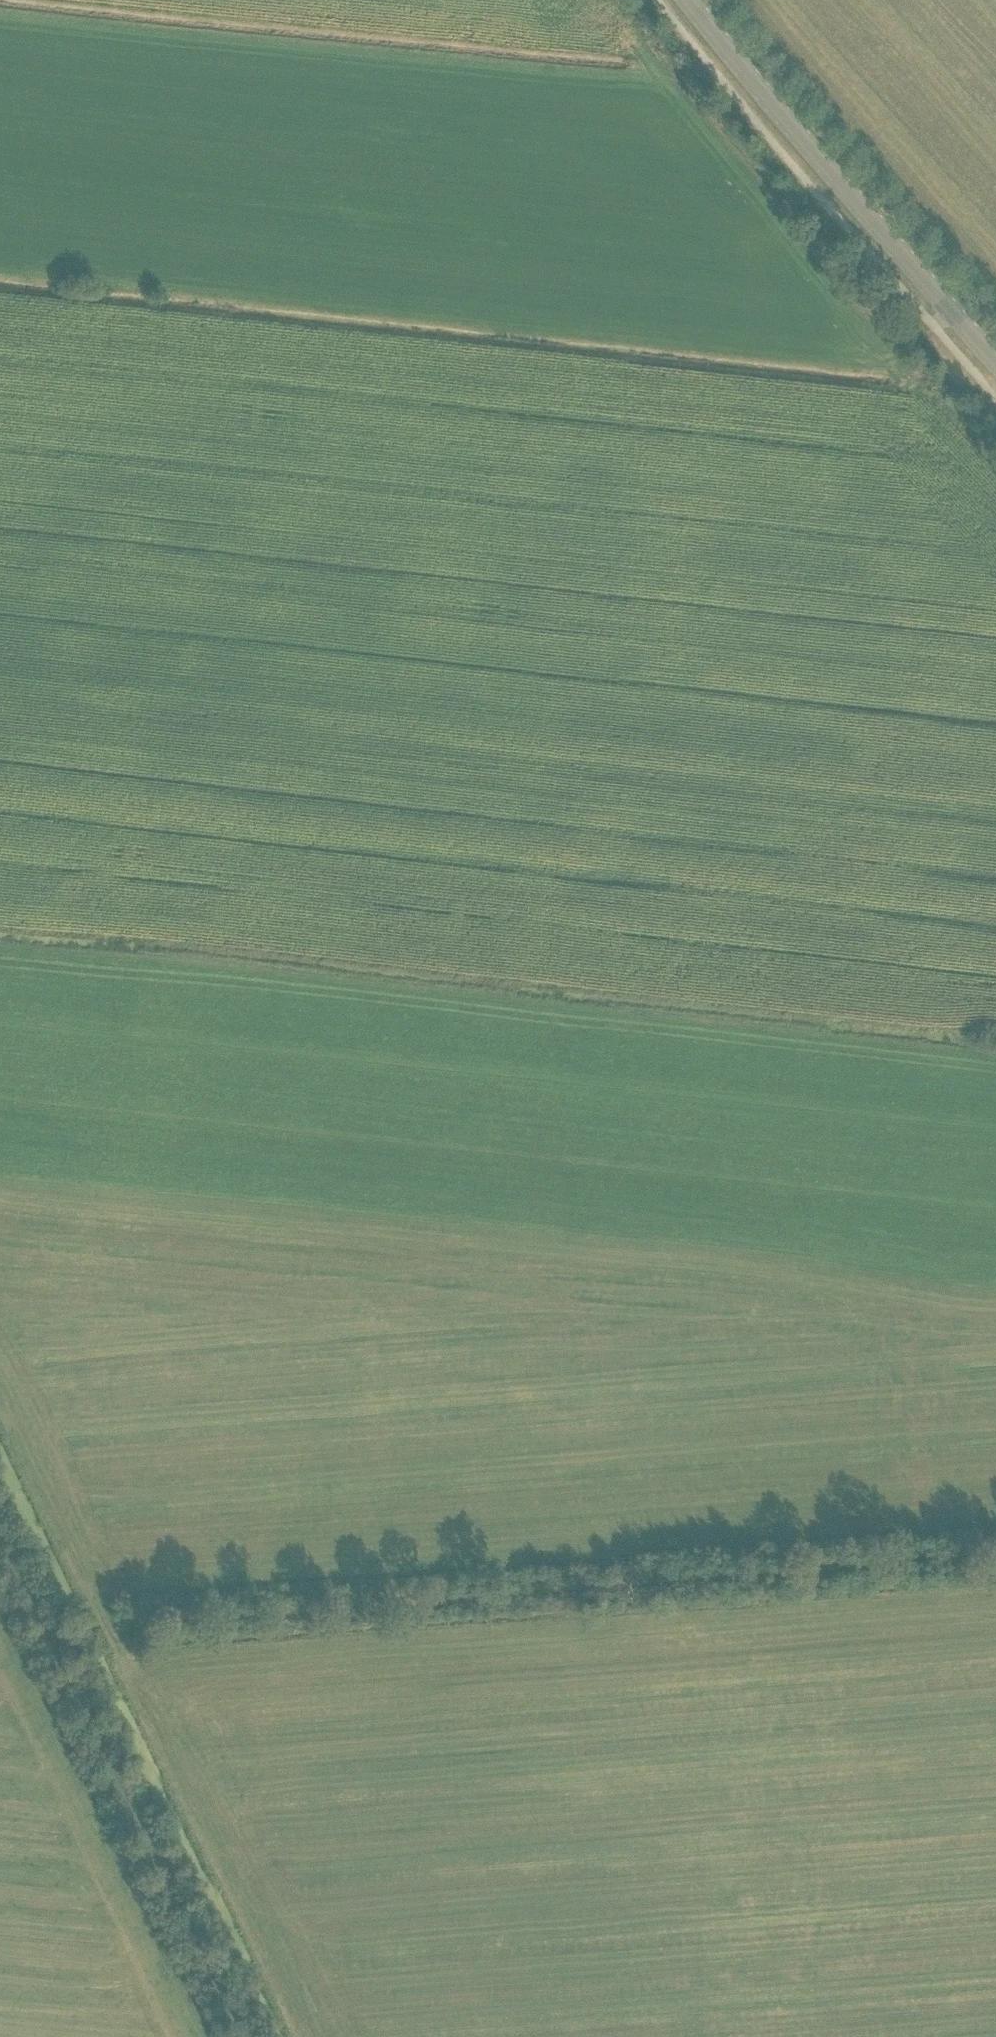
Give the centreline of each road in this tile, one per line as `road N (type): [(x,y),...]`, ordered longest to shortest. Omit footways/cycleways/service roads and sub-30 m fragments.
road 1 (tertiary): [(995,363),(687,0)]

